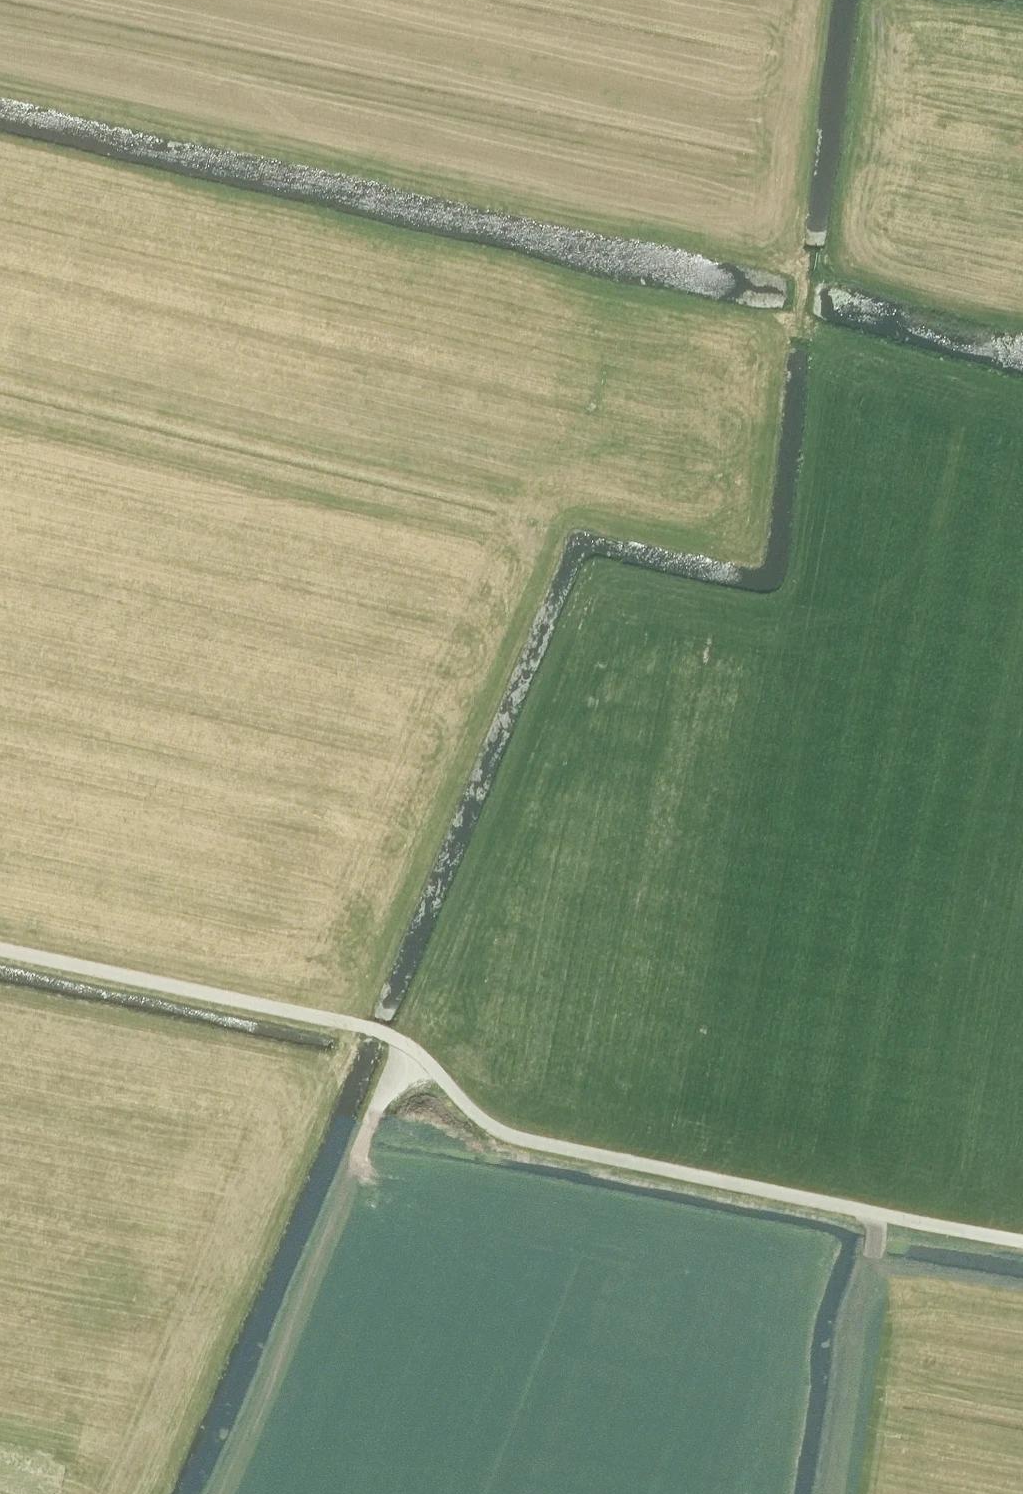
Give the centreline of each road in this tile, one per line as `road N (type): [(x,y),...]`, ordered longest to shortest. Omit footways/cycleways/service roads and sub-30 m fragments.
road 1 (track): [(1022,1240),(523,1140),(489,1123),(415,1049),(382,1033),(0,950)]

